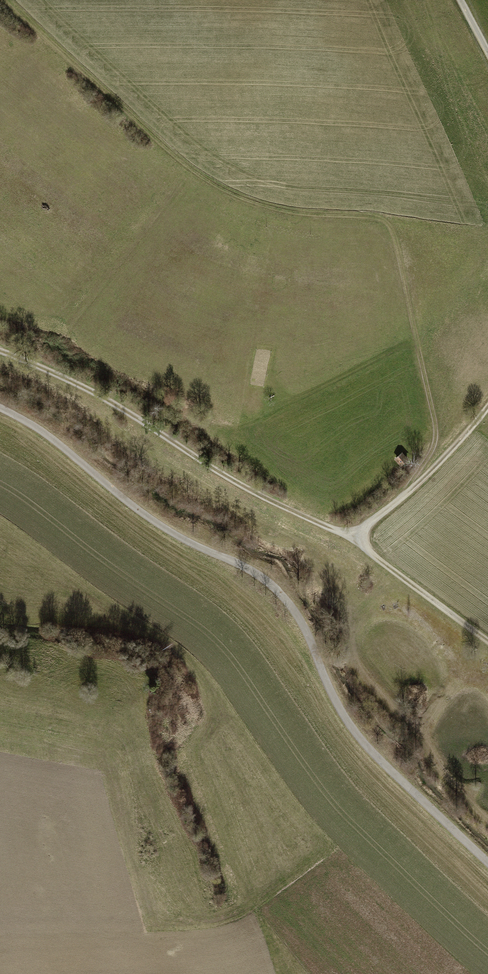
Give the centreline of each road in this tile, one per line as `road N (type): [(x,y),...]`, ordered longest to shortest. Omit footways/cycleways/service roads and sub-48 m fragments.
road 1 (track): [(9,0),(224,194),(268,217),(389,222),(401,232),(436,440),(399,500)]
road 2 (track): [(0,351),(93,392),(272,502),(353,539),(487,641)]
road 3 (track): [(487,821),(382,701),(355,656),(352,626)]
road 4 (track): [(353,539),(487,407)]

